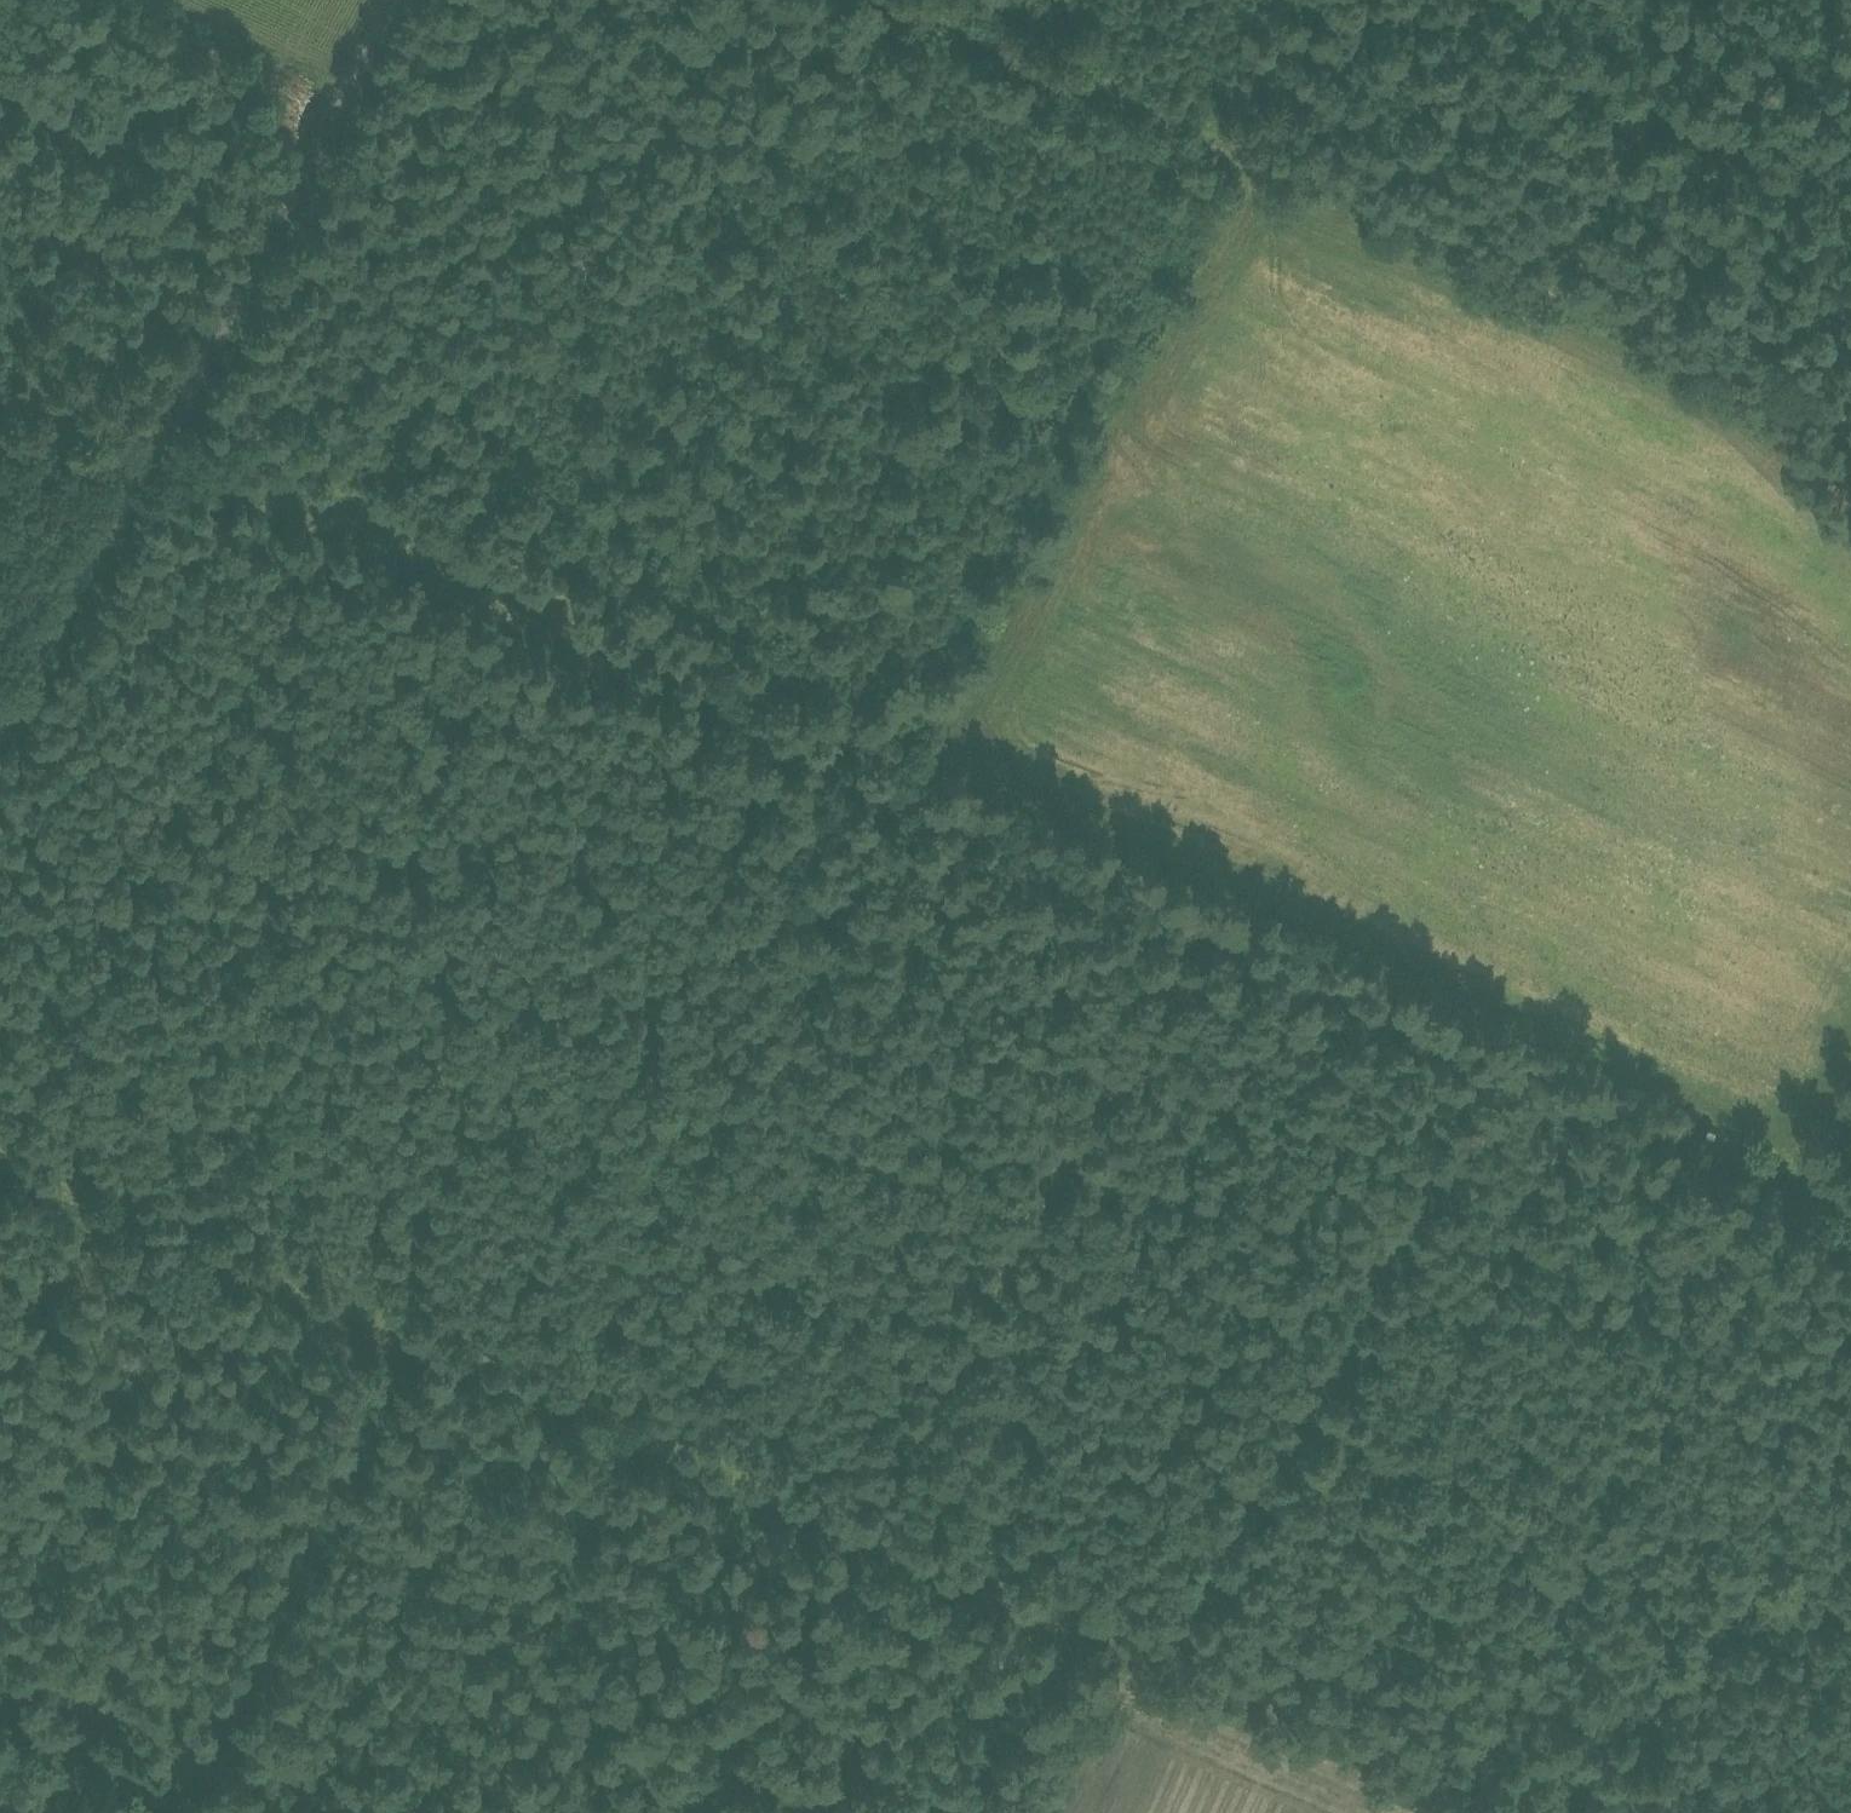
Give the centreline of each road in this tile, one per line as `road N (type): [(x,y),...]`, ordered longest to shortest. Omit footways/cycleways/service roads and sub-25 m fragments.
road 1 (track): [(383,0),(0,695)]

